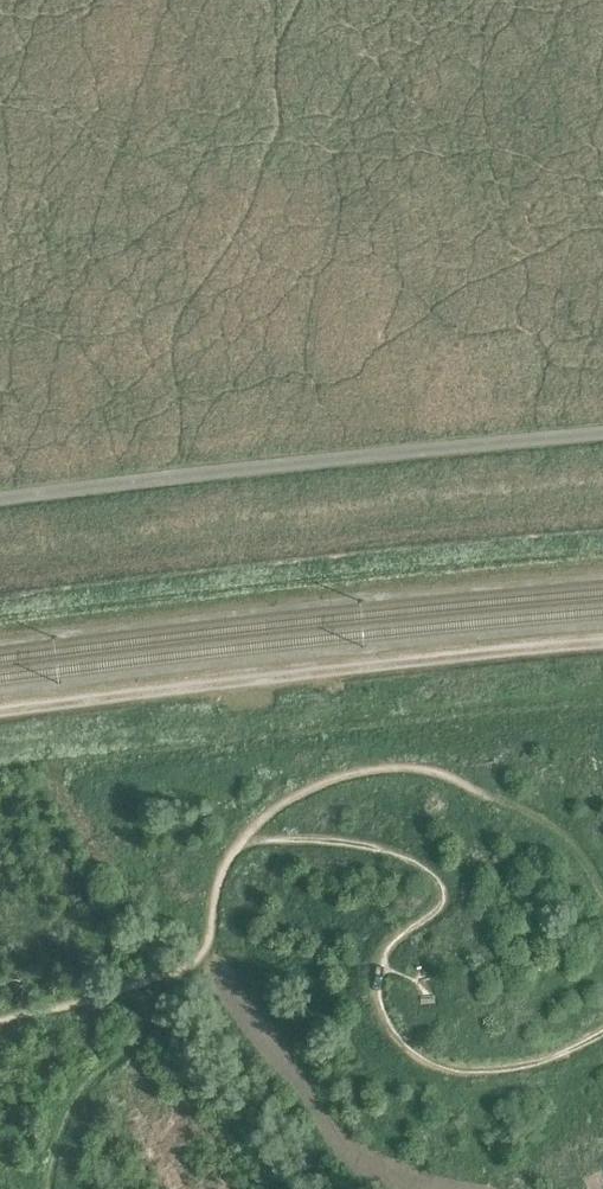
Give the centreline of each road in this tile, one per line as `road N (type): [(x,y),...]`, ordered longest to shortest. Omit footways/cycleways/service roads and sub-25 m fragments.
road 1 (track): [(0,712),(602,645)]

